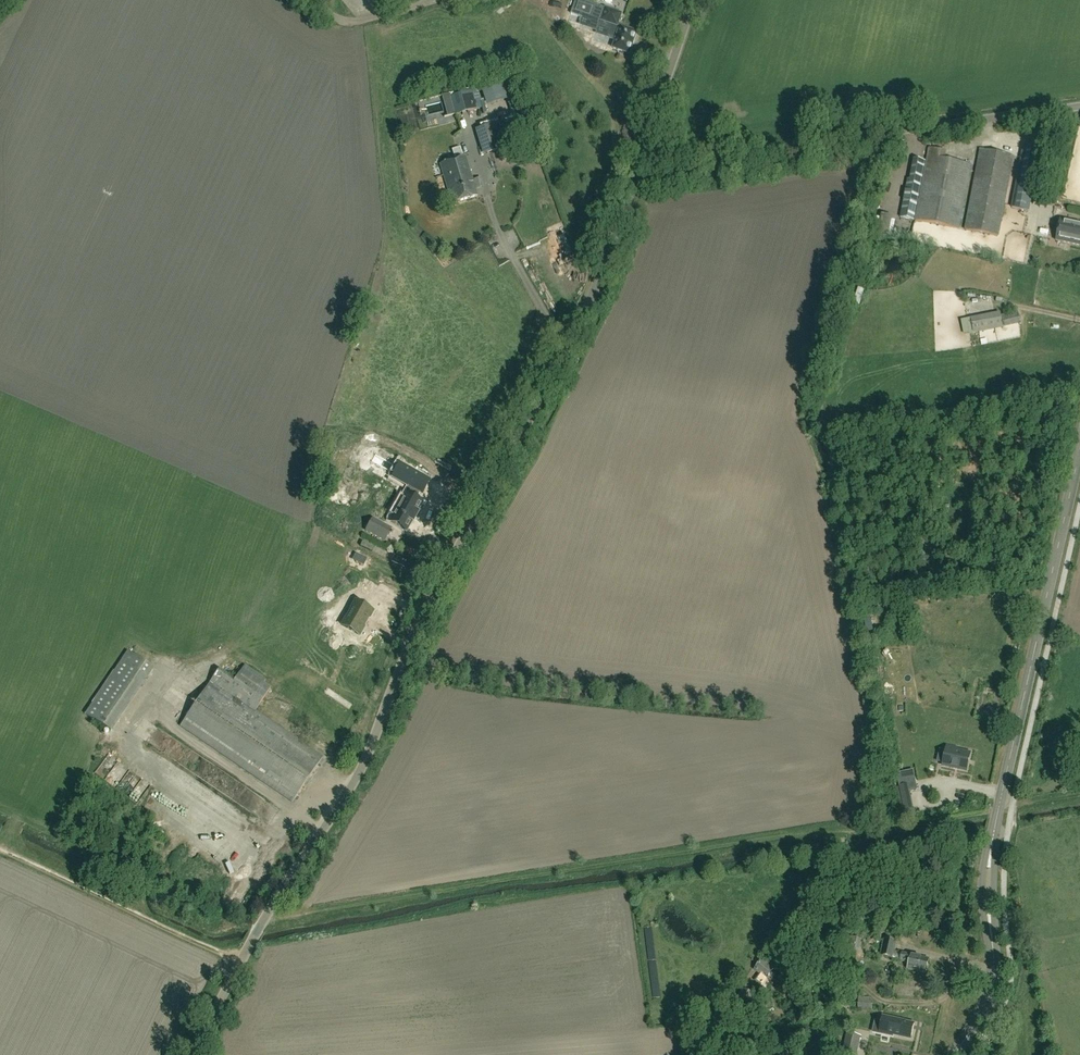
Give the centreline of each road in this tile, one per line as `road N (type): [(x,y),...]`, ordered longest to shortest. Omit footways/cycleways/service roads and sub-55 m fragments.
road 1 (unclassified): [(194,1054),(278,897),(367,757),(434,593),(580,320),(642,158)]
road 2 (unclassified): [(642,158),(1079,106)]
road 3 (tertiary): [(1079,449),(998,811)]
road 4 (track): [(994,834),(829,861)]
road 5 (unclassified): [(642,158),(693,0)]
road 6 (track): [(316,0),(349,21),(436,0)]
road 7 (tertiary): [(954,1054),(991,990),(992,941)]

